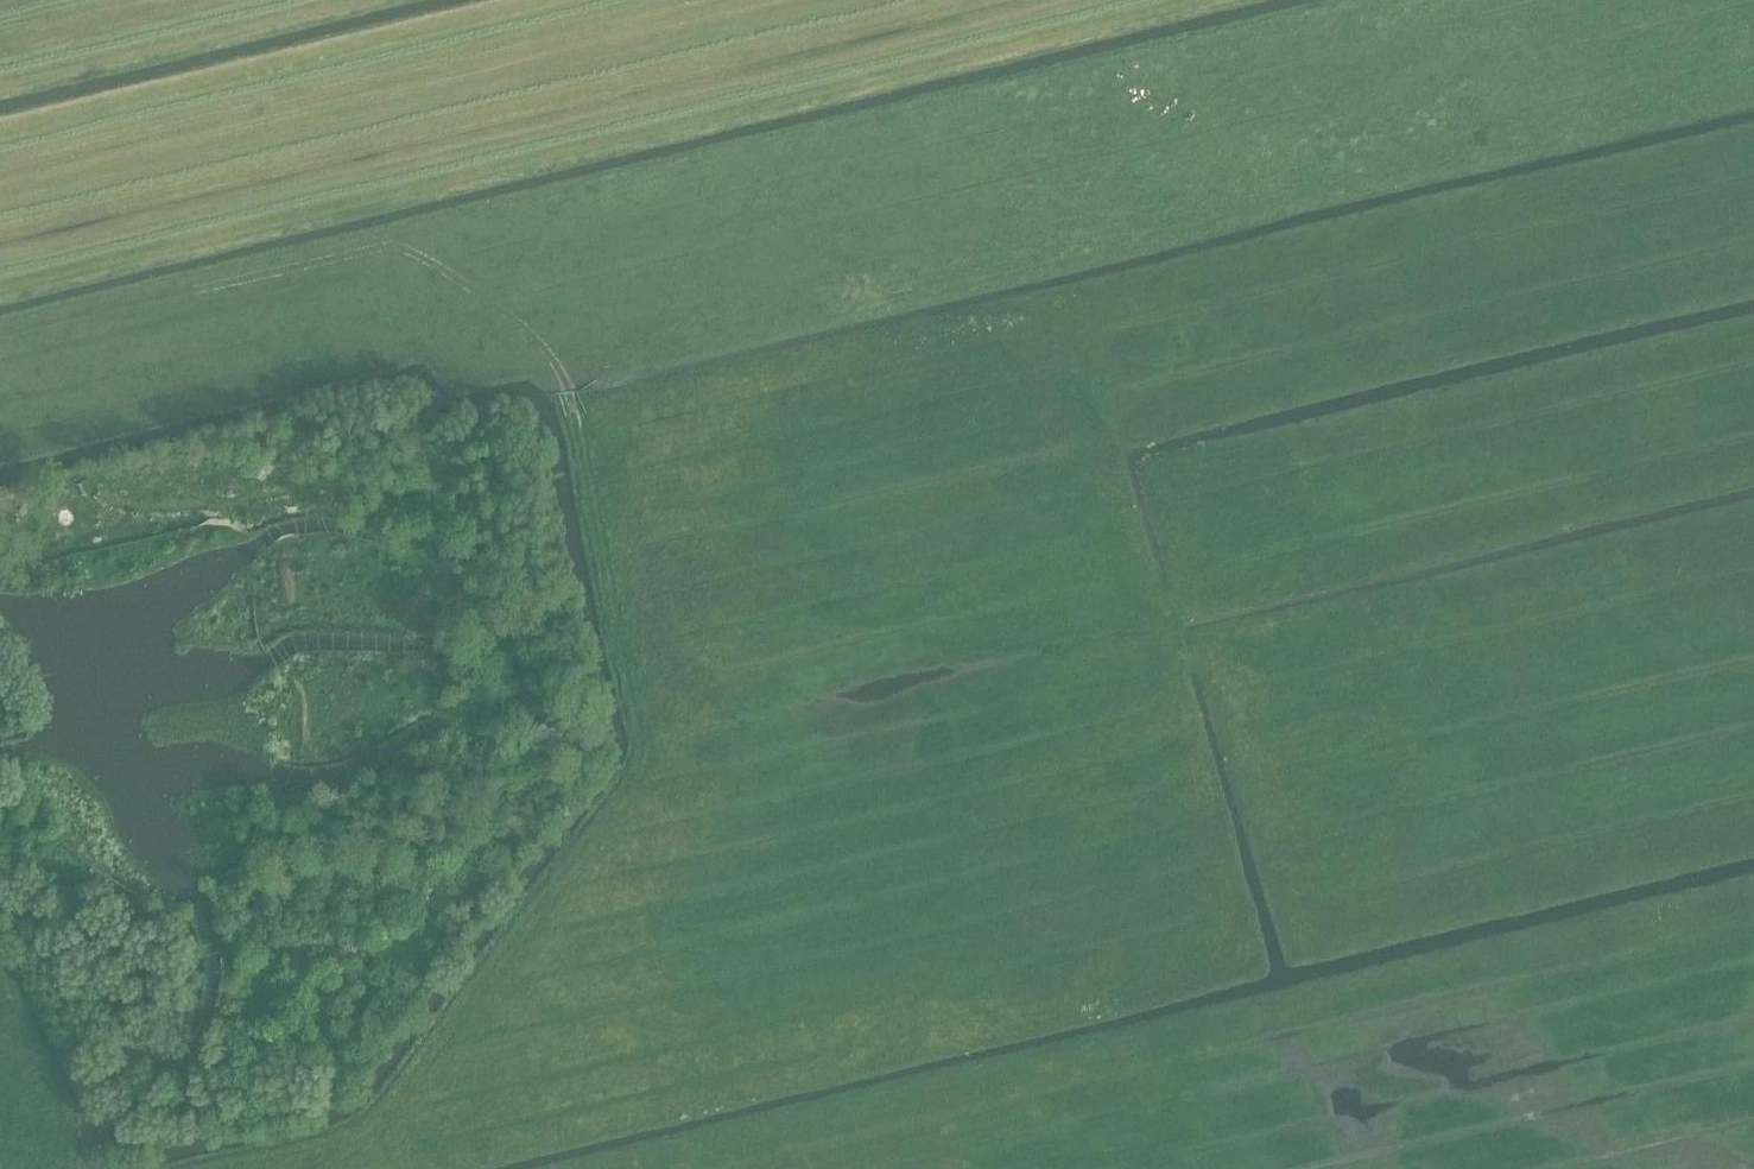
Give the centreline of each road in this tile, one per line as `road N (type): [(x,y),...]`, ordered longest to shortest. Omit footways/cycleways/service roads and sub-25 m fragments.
road 1 (track): [(0,340),(388,245),(405,249),(497,307),(551,355),(570,385),(623,660)]

